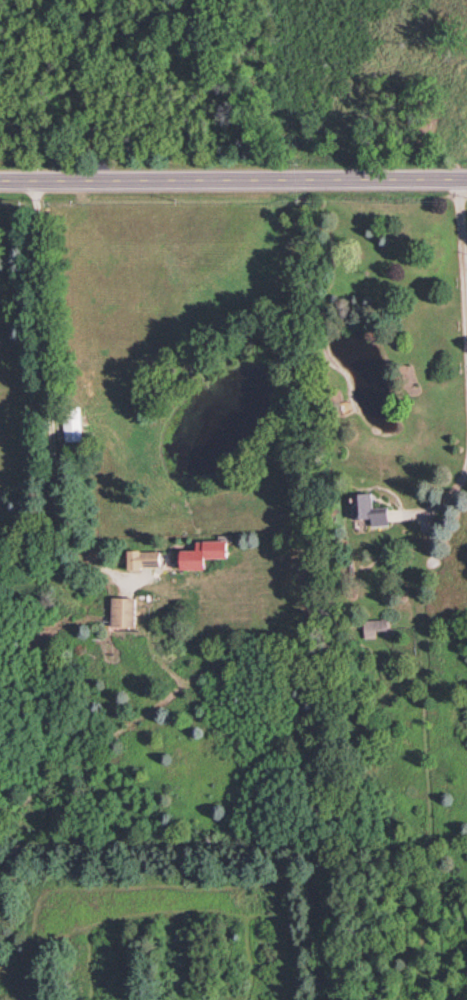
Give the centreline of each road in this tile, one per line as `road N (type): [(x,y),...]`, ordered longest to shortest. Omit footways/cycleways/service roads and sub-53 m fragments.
road 1 (tertiary): [(0,180),(466,179)]

